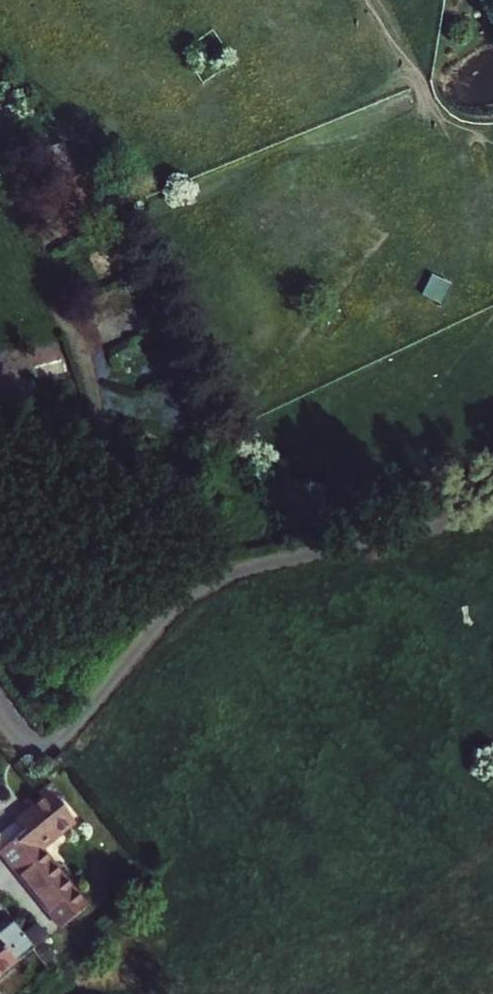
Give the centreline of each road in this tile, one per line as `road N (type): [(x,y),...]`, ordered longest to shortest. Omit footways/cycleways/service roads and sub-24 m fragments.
road 1 (residential): [(0,709),(24,739),(49,745),(168,616),(227,576),(492,513)]

